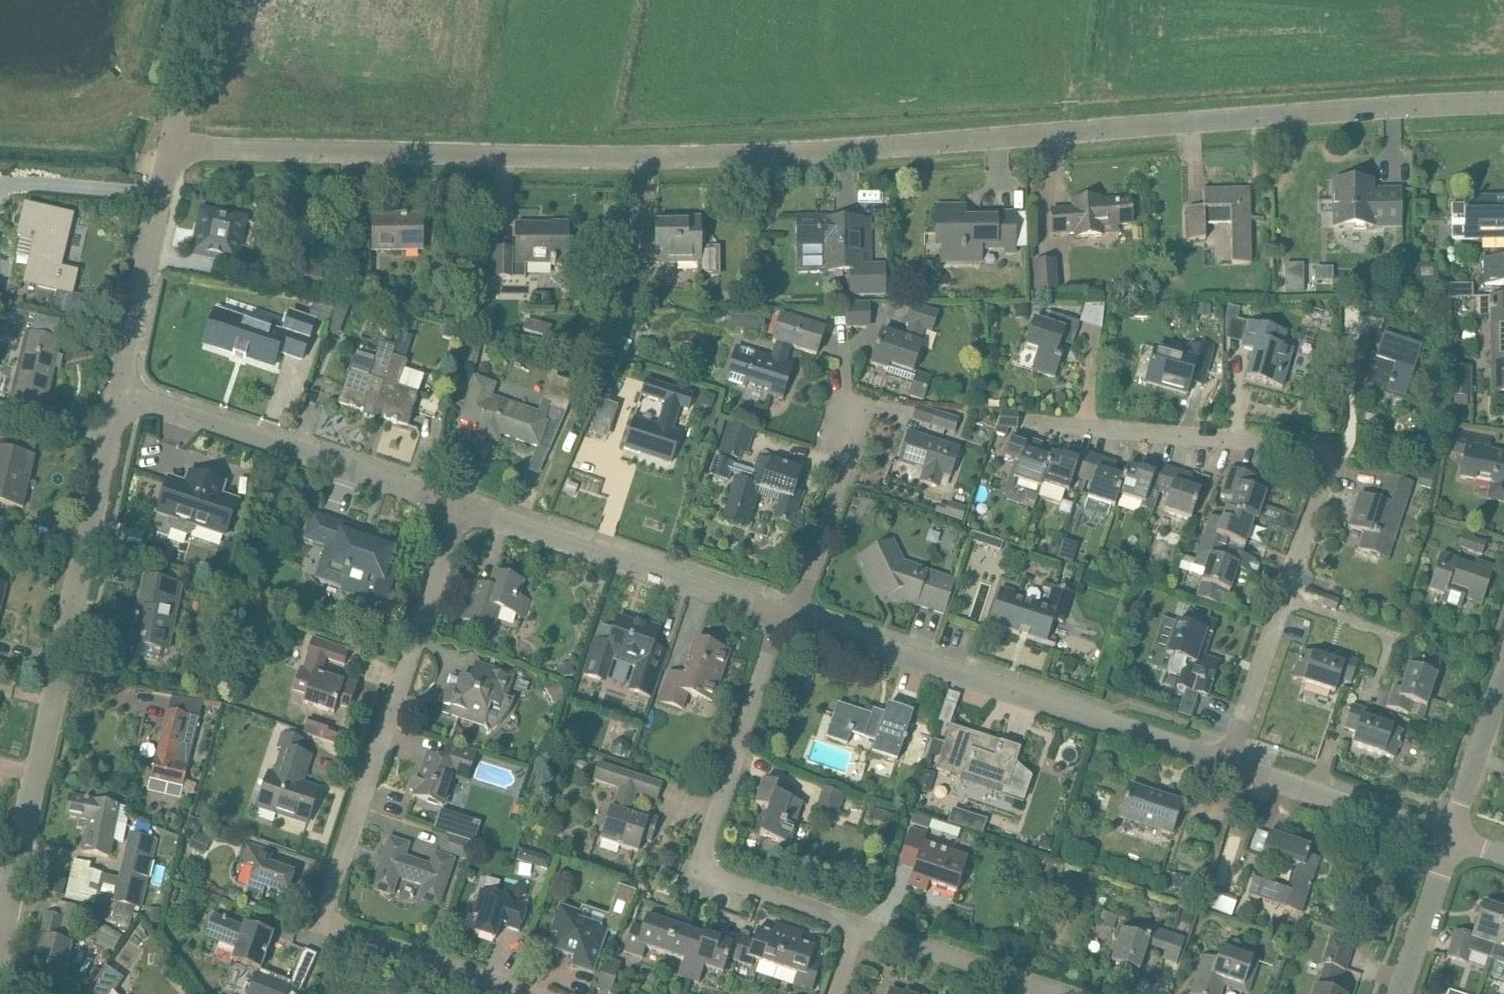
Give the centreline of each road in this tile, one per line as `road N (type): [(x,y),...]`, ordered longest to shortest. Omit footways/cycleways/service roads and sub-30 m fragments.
road 1 (unclassified): [(172,153),(699,160),(1503,111)]
road 2 (residential): [(525,993),(336,935),(322,913),(463,506)]
road 3 (residential): [(1228,763),(1332,442),(1321,429),(1200,425),(1139,439)]
road 4 (residential): [(0,901),(120,393)]
road 5 (residential): [(1228,763),(798,618)]
road 6 (residential): [(798,618),(714,825),(712,853),(721,869),(863,920)]
road 7 (residential): [(463,506),(120,393)]
road 8 (residential): [(798,618),(463,506)]
road 9 (residential): [(120,393),(172,153)]
road 10 (residential): [(798,618),(860,433),(854,410),(829,406)]
road 11 (residential): [(1451,837),(1228,763)]
road 12 (residential): [(863,920),(1074,993)]
road 13 (residential): [(1451,837),(1503,663)]
road 14 (residential): [(1399,993),(1451,837)]
road 15 (track): [(194,0),(165,138),(172,153)]

